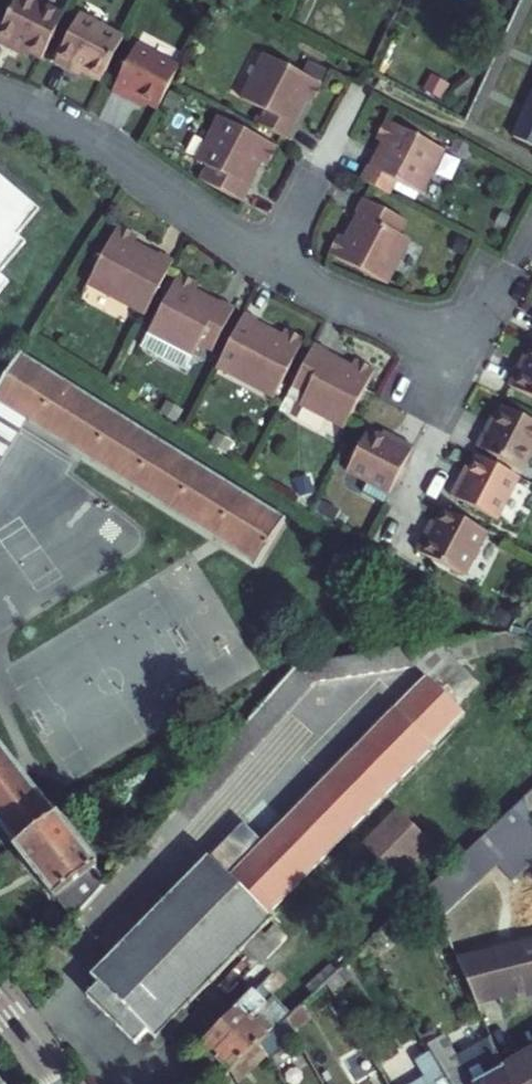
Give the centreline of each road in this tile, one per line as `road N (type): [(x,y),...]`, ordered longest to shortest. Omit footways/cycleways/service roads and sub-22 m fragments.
road 1 (residential): [(0,98),(109,150),(269,262)]
road 2 (residential): [(269,262),(461,350)]
road 3 (residential): [(269,262),(354,99)]

